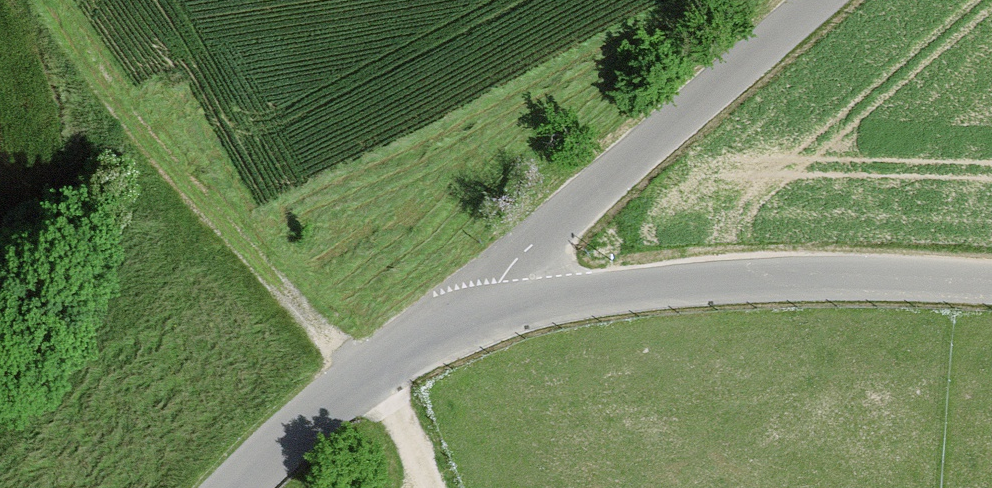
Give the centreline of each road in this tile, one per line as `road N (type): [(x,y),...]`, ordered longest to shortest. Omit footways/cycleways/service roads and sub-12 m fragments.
road 1 (unclassified): [(991,281),(765,277),(594,292),(490,312)]
road 2 (track): [(42,0),(120,106),(357,373)]
road 3 (unclassified): [(490,312),(501,282),(531,247),(824,0)]
road 4 (unclassified): [(490,312),(426,335),(357,373),(239,487)]

